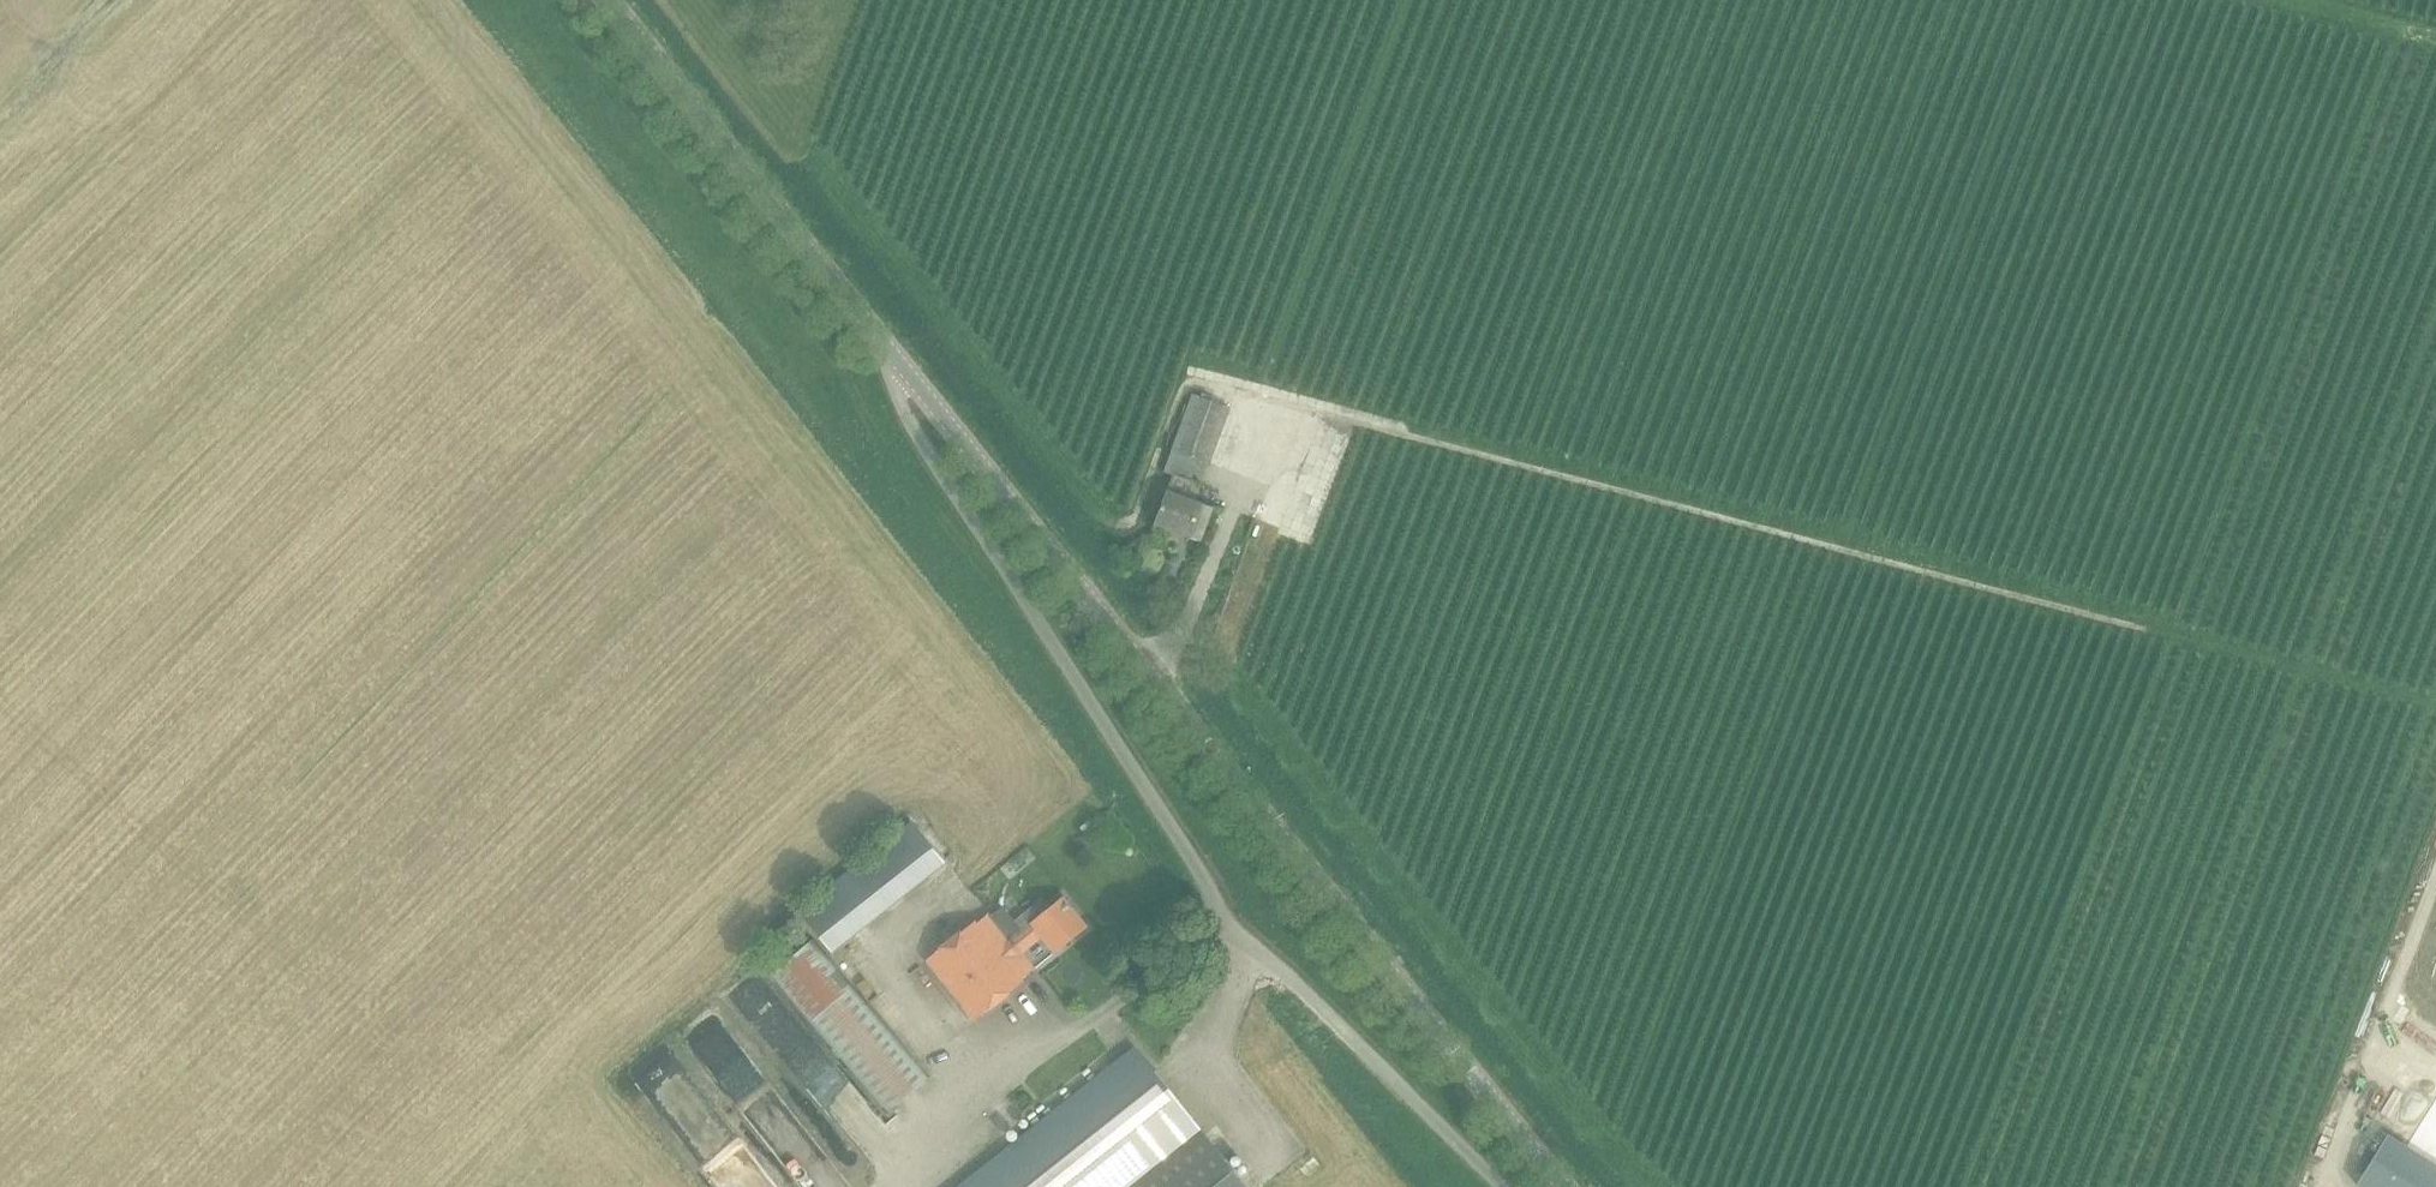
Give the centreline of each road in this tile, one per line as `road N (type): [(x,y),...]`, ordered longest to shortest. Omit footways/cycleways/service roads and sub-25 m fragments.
road 1 (tertiary): [(1564,1186),(606,0)]
road 2 (track): [(2435,884),(2367,1067)]
road 3 (track): [(0,117),(112,0)]

